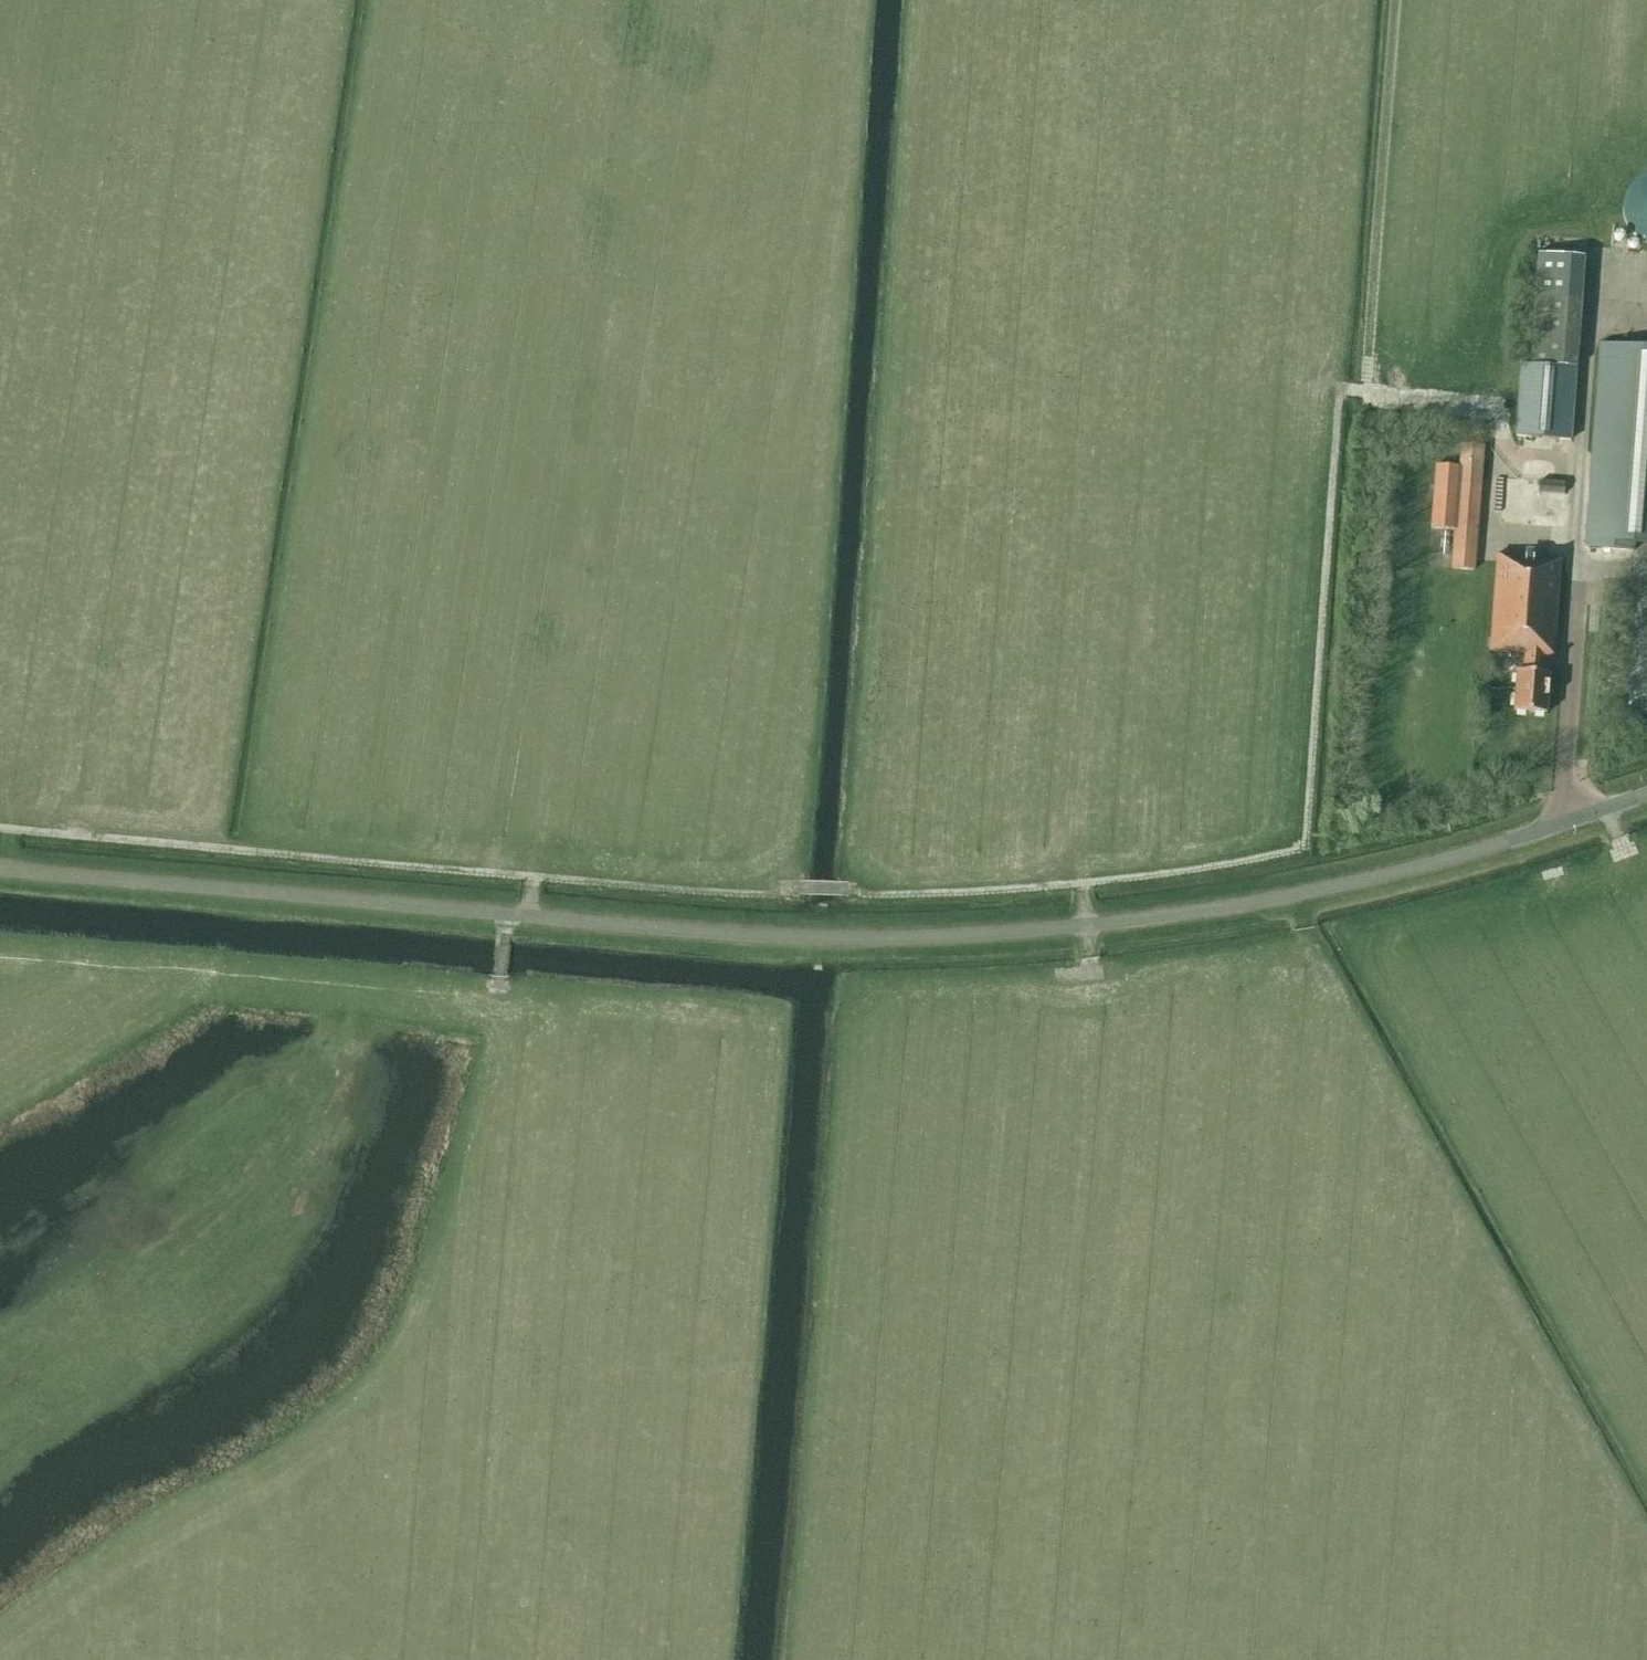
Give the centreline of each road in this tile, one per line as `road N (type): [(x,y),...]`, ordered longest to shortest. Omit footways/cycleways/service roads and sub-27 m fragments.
road 1 (unclassified): [(0,863),(600,922),(867,934),(1120,916),(1351,879),(1646,787)]

